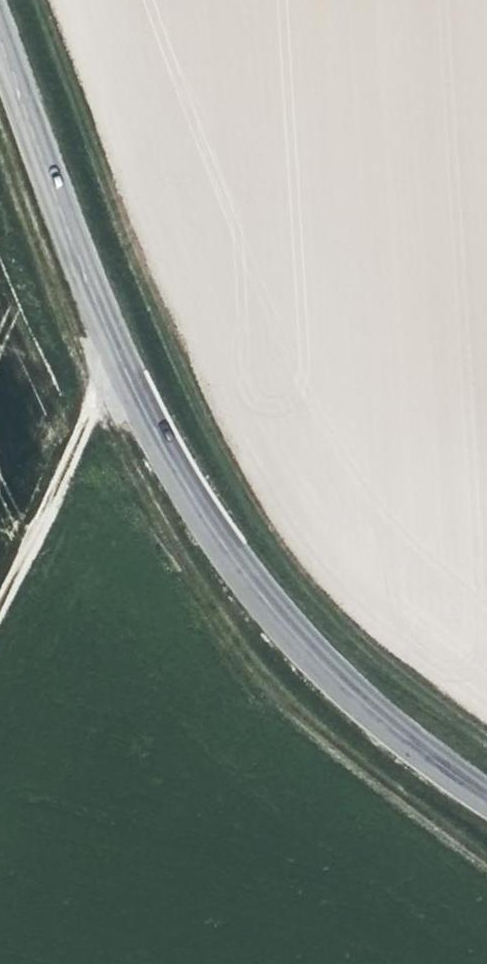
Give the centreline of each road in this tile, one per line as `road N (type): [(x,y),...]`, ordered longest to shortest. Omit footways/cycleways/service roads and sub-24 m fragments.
road 1 (tertiary): [(486,797),(388,726),(329,672),(260,598),(192,499),(128,375),(0,35)]
road 2 (track): [(143,405),(57,472),(0,597)]

